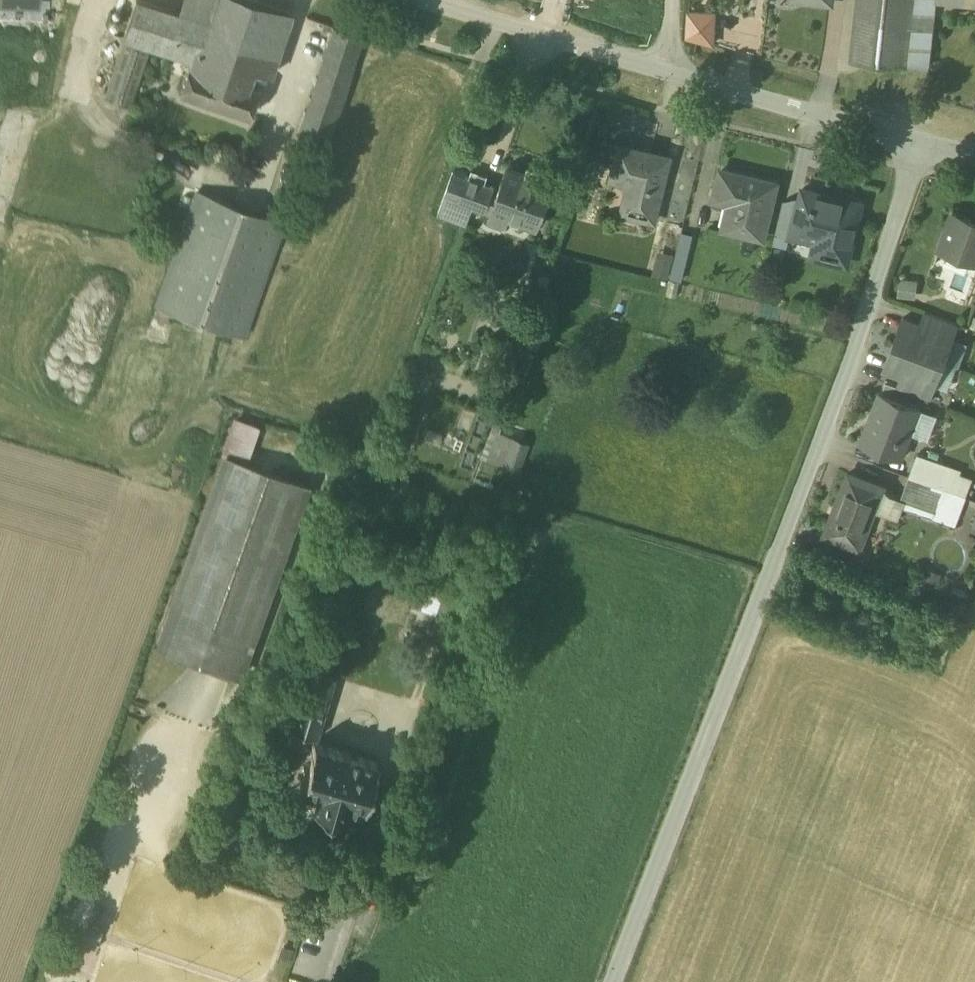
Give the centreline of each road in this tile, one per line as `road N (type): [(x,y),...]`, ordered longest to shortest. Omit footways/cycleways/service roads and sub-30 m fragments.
road 1 (residential): [(613,981),(878,288),(922,140)]
road 2 (residential): [(922,140),(670,70)]
road 3 (residential): [(670,70),(434,0)]

